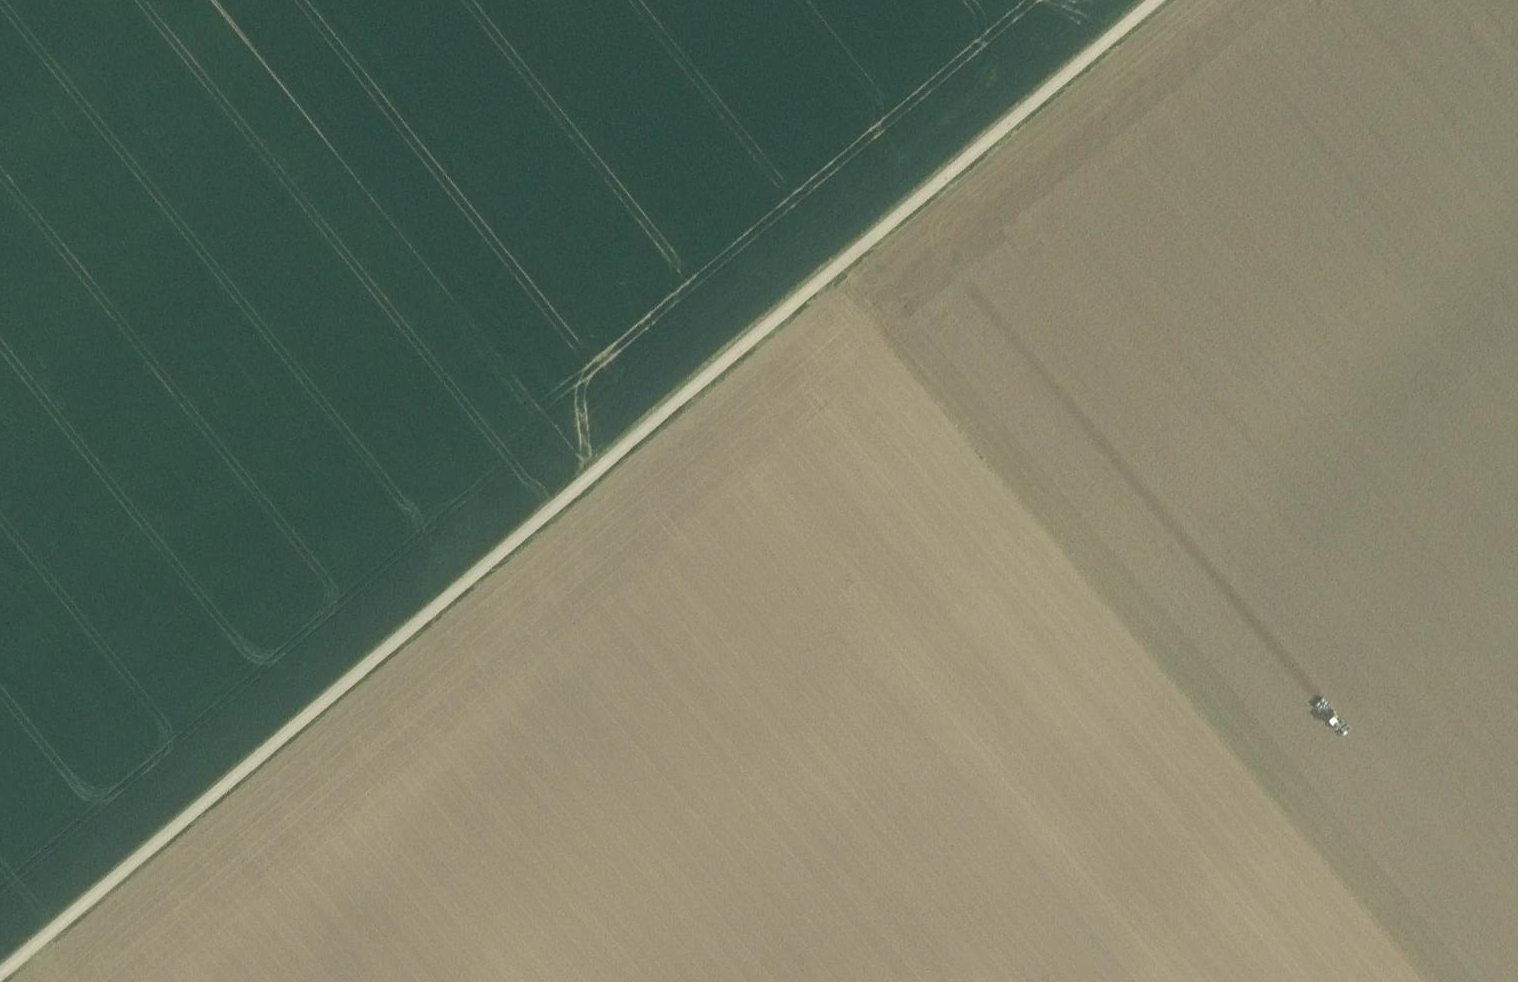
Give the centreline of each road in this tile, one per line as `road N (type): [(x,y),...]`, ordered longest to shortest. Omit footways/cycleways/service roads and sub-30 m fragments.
road 1 (track): [(0,975),(1159,0)]

